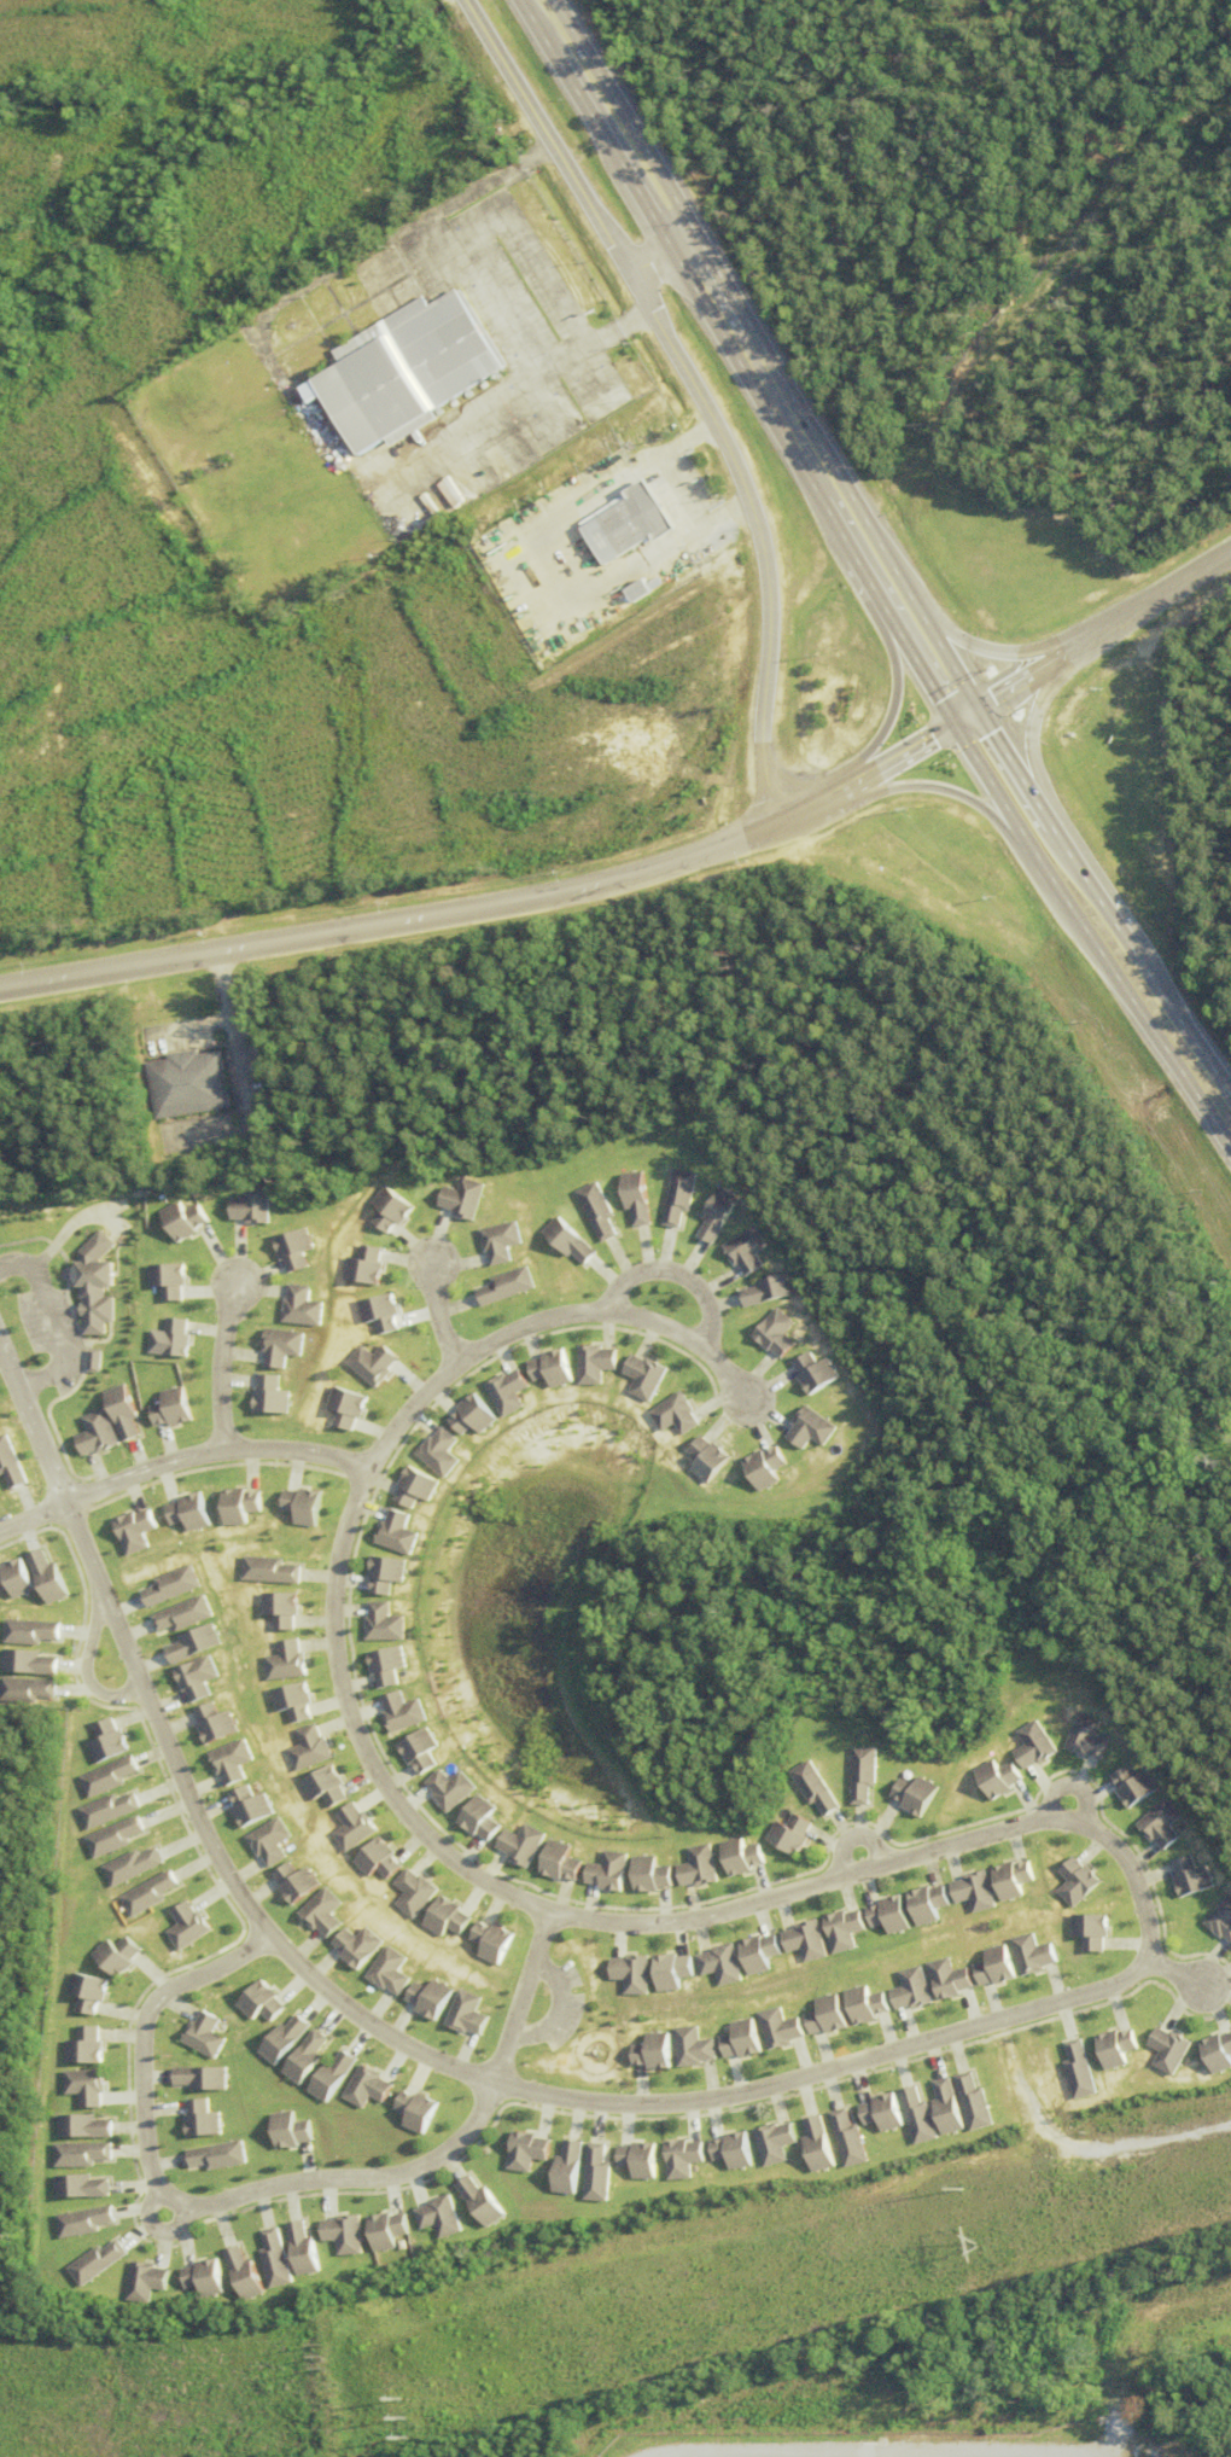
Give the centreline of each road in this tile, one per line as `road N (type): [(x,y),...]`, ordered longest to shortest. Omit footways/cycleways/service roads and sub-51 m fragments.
road 1 (residential): [(0,1348),(220,1861),(270,1932),(349,2004),(441,2059),(503,2083),(613,2103),(718,2101),(780,2086),(1112,1990),(1132,1980),(1153,1950),(1155,1929),(1134,1864),(1105,1834),(1075,1823),(1039,1822),(718,1914),(649,1925),(571,1916),(509,1893),(459,1864),(397,1803),(348,1705),(333,1595),(354,1498),(401,1416),(468,1353),(524,1326),(582,1314),(612,1314),(678,1335),(704,1351),(748,1404)]
road 2 (residential): [(467,0),(689,378),(748,503),(766,589),(762,755),(782,820)]
road 3 (secondary): [(0,991),(590,887),(782,820)]
road 4 (residential): [(503,2083),(456,2148),(408,2173),(276,2185),(192,2208),(174,2197),(157,2172),(151,2141),(150,2009),(171,1986),(274,1935)]
road 5 (primary): [(952,724),(1230,1157)]
road 6 (primary): [(978,711),(755,347)]
road 7 (residential): [(364,1471),(291,1451),(223,1450),(63,1500)]
road 8 (primary): [(690,237),(552,0)]
road 9 (primary): [(666,251),(793,461)]
road 10 (primary): [(838,791),(941,786),(1019,833)]
road 11 (residential): [(553,1911),(503,2083)]
road 12 (residential): [(699,1347),(707,1309),(692,1282),(673,1273),(624,1279),(608,1314)]
road 13 (primary): [(887,616),(895,705),(852,782)]
road 14 (residential): [(235,1277),(218,1363),(223,1450)]
road 15 (primary): [(1230,1113),(1138,974)]
road 16 (secondary): [(838,791),(978,711)]
road 17 (primary): [(1069,654),(996,654),(924,624)]
road 18 (tertiary): [(1105,633),(1230,557)]
road 19 (primary): [(1138,974),(1068,861)]
road 20 (primary): [(1028,797),(1026,733),(1048,668)]
road 21 (primary): [(599,138),(666,251)]
road 22 (primary): [(536,24),(599,138)]
road 23 (primary): [(755,347),(690,237)]
road 24 (primary): [(887,616),(952,724)]

